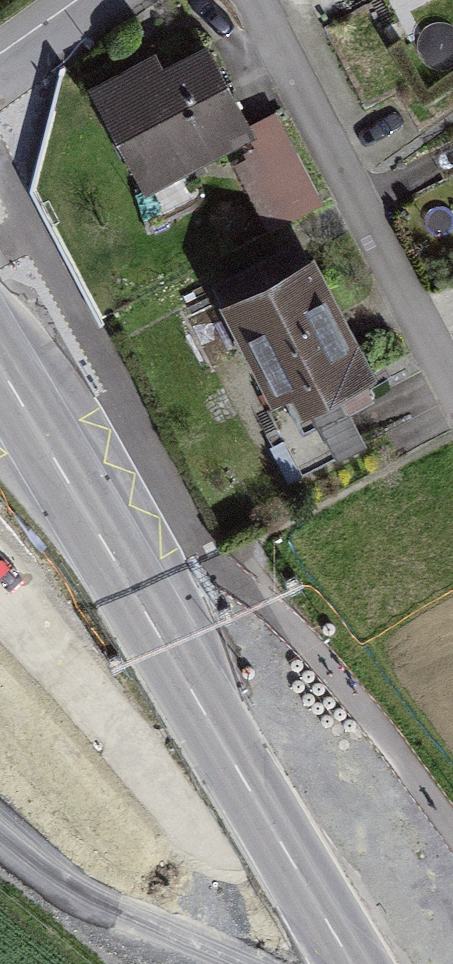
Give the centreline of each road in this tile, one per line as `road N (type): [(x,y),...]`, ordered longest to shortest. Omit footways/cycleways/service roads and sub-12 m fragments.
road 1 (secondary): [(354,963),(0,362)]
road 2 (primary): [(0,592),(346,963)]
road 3 (residential): [(115,0),(0,80)]

